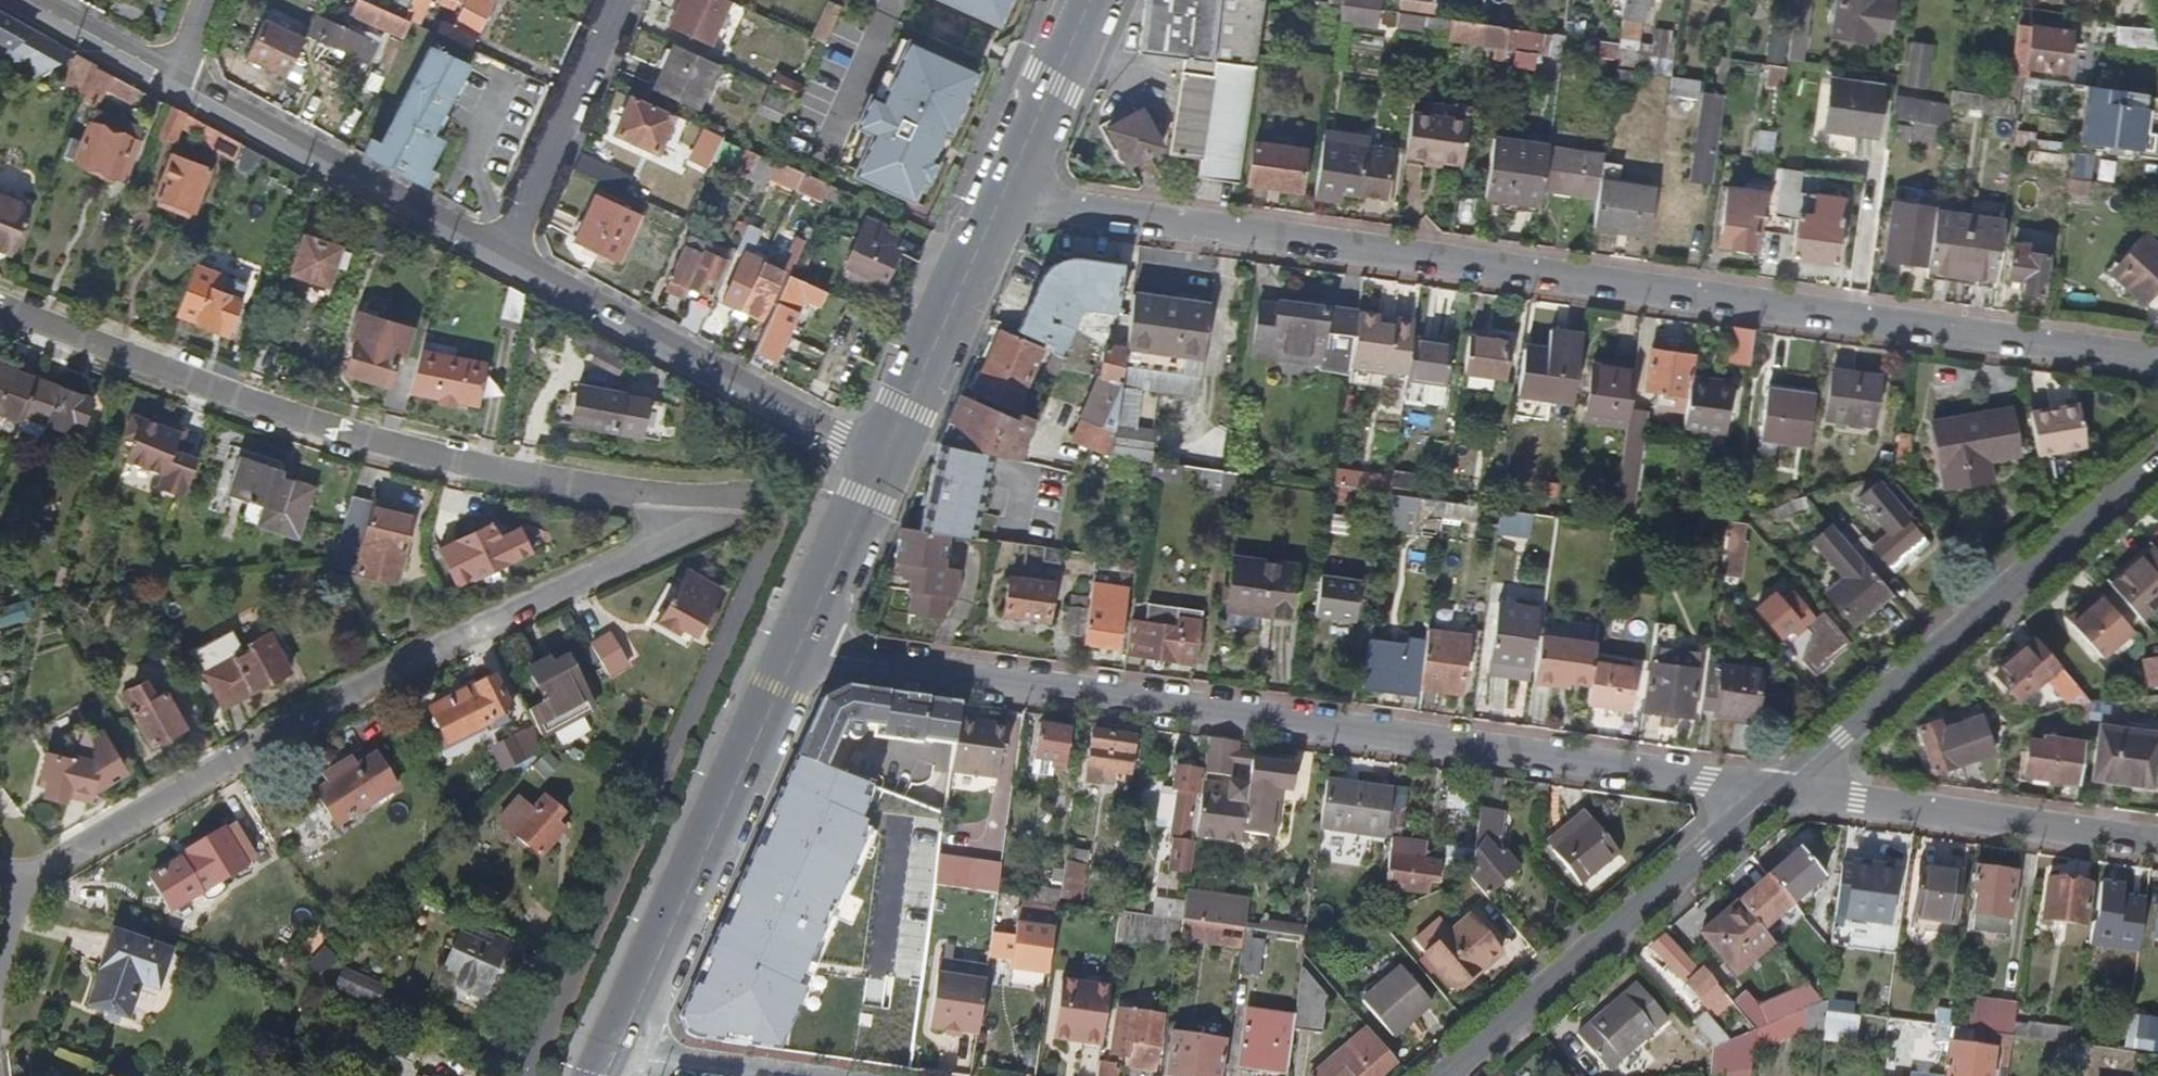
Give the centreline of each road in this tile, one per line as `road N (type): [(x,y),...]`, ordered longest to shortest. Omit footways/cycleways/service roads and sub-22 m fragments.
road 1 (residential): [(997,201),(2157,360)]
road 2 (residential): [(795,655),(1778,788)]
road 3 (residential): [(6,893),(201,774),(465,635),(642,554),(683,524),(703,497)]
road 4 (residential): [(0,305),(339,429),(625,492),(703,497)]
road 5 (residential): [(529,1075),(797,481)]
road 6 (residential): [(1778,788),(2157,464)]
road 7 (residential): [(1446,1075),(1778,788)]
road 8 (unclassified): [(502,257),(877,463)]
road 9 (primary): [(623,1038),(795,655)]
road 10 (residential): [(1778,788),(2157,840)]
road 11 (unclassified): [(176,81),(502,257)]
road 12 (primary): [(877,463),(997,201)]
road 13 (residential): [(502,257),(619,0)]
road 14 (primary): [(997,201),(1089,0)]
road 15 (primary): [(795,655),(877,463)]
road 16 (unclassified): [(26,0),(176,81)]
road 17 (residential): [(771,1075),(677,1063),(623,1038)]

